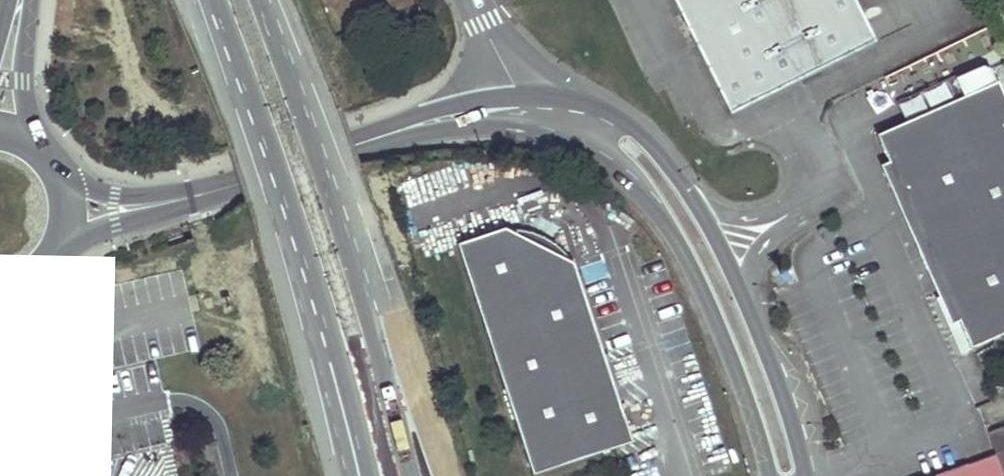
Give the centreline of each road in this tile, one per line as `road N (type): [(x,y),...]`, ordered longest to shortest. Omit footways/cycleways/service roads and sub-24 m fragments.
road 1 (secondary): [(387,135),(483,128),(533,134),(579,150),(621,178),(681,249),(721,336),(767,475)]
road 2 (primary): [(214,0),(344,367),(369,475)]
road 3 (primary): [(415,475),(335,202),(260,0)]
road 4 (secondary): [(698,209),(637,130),(598,105),(556,98),(472,102),(387,135)]
road 5 (secondary): [(176,201),(387,135)]
road 6 (secondary): [(802,475),(742,298)]
road 7 (unclassified): [(39,153),(22,85),(30,0)]
road 8 (secondary): [(55,253),(176,201)]
road 9 (unclassified): [(742,298),(782,228),(820,196)]
road 10 (unclassified): [(820,196),(766,217),(698,209)]
road 11 (secondary): [(176,201),(113,197),(55,174)]

